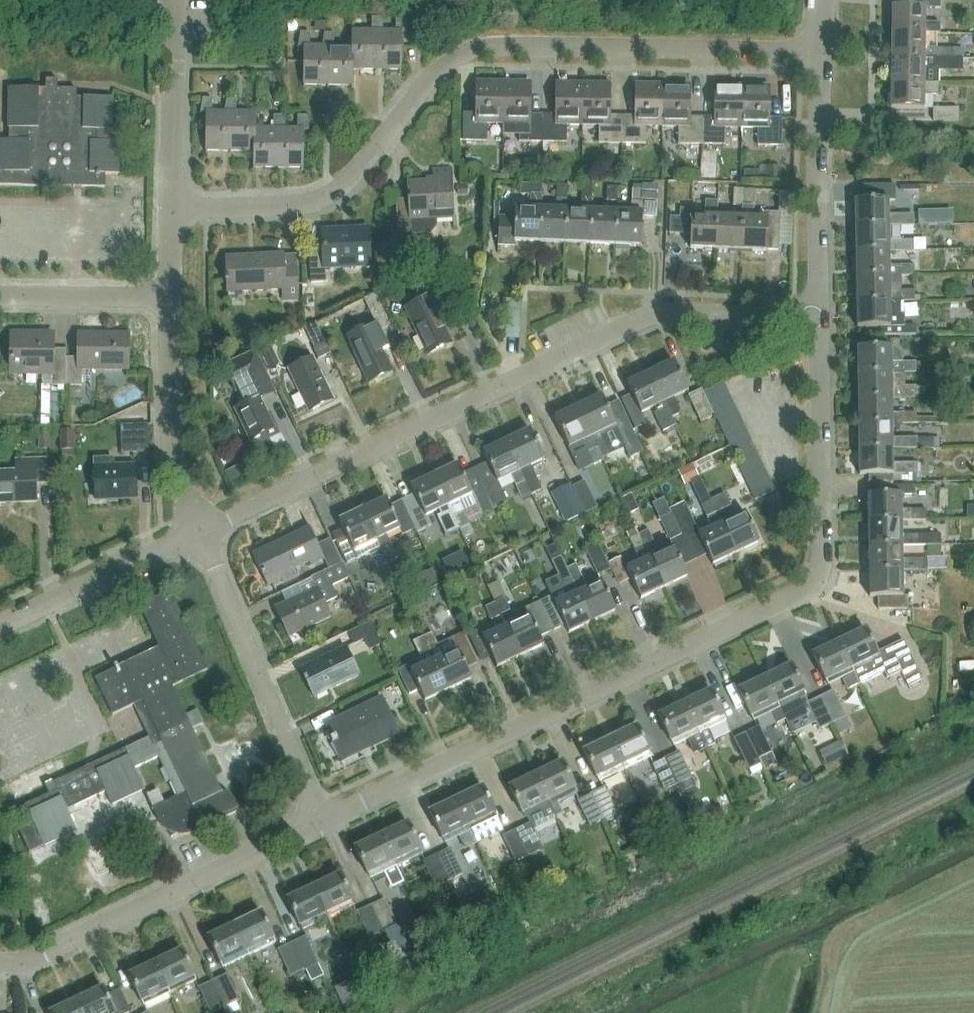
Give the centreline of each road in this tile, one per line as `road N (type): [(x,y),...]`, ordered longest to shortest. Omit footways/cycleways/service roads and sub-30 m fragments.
road 1 (residential): [(320,826),(824,585),(817,318)]
road 2 (residential): [(172,210),(317,207),(353,185),(438,76),(496,55),(817,59)]
road 3 (residential): [(200,534),(658,314),(817,318)]
road 4 (residential): [(0,970),(21,971),(320,826)]
road 5 (residential): [(320,826),(200,534)]
road 6 (residential): [(817,318),(817,59)]
road 7 (residential): [(200,534),(169,414),(168,300)]
road 8 (residential): [(0,625),(200,534)]
road 9 (residential): [(172,210),(172,0)]
road 10 (residential): [(168,300),(0,296)]

